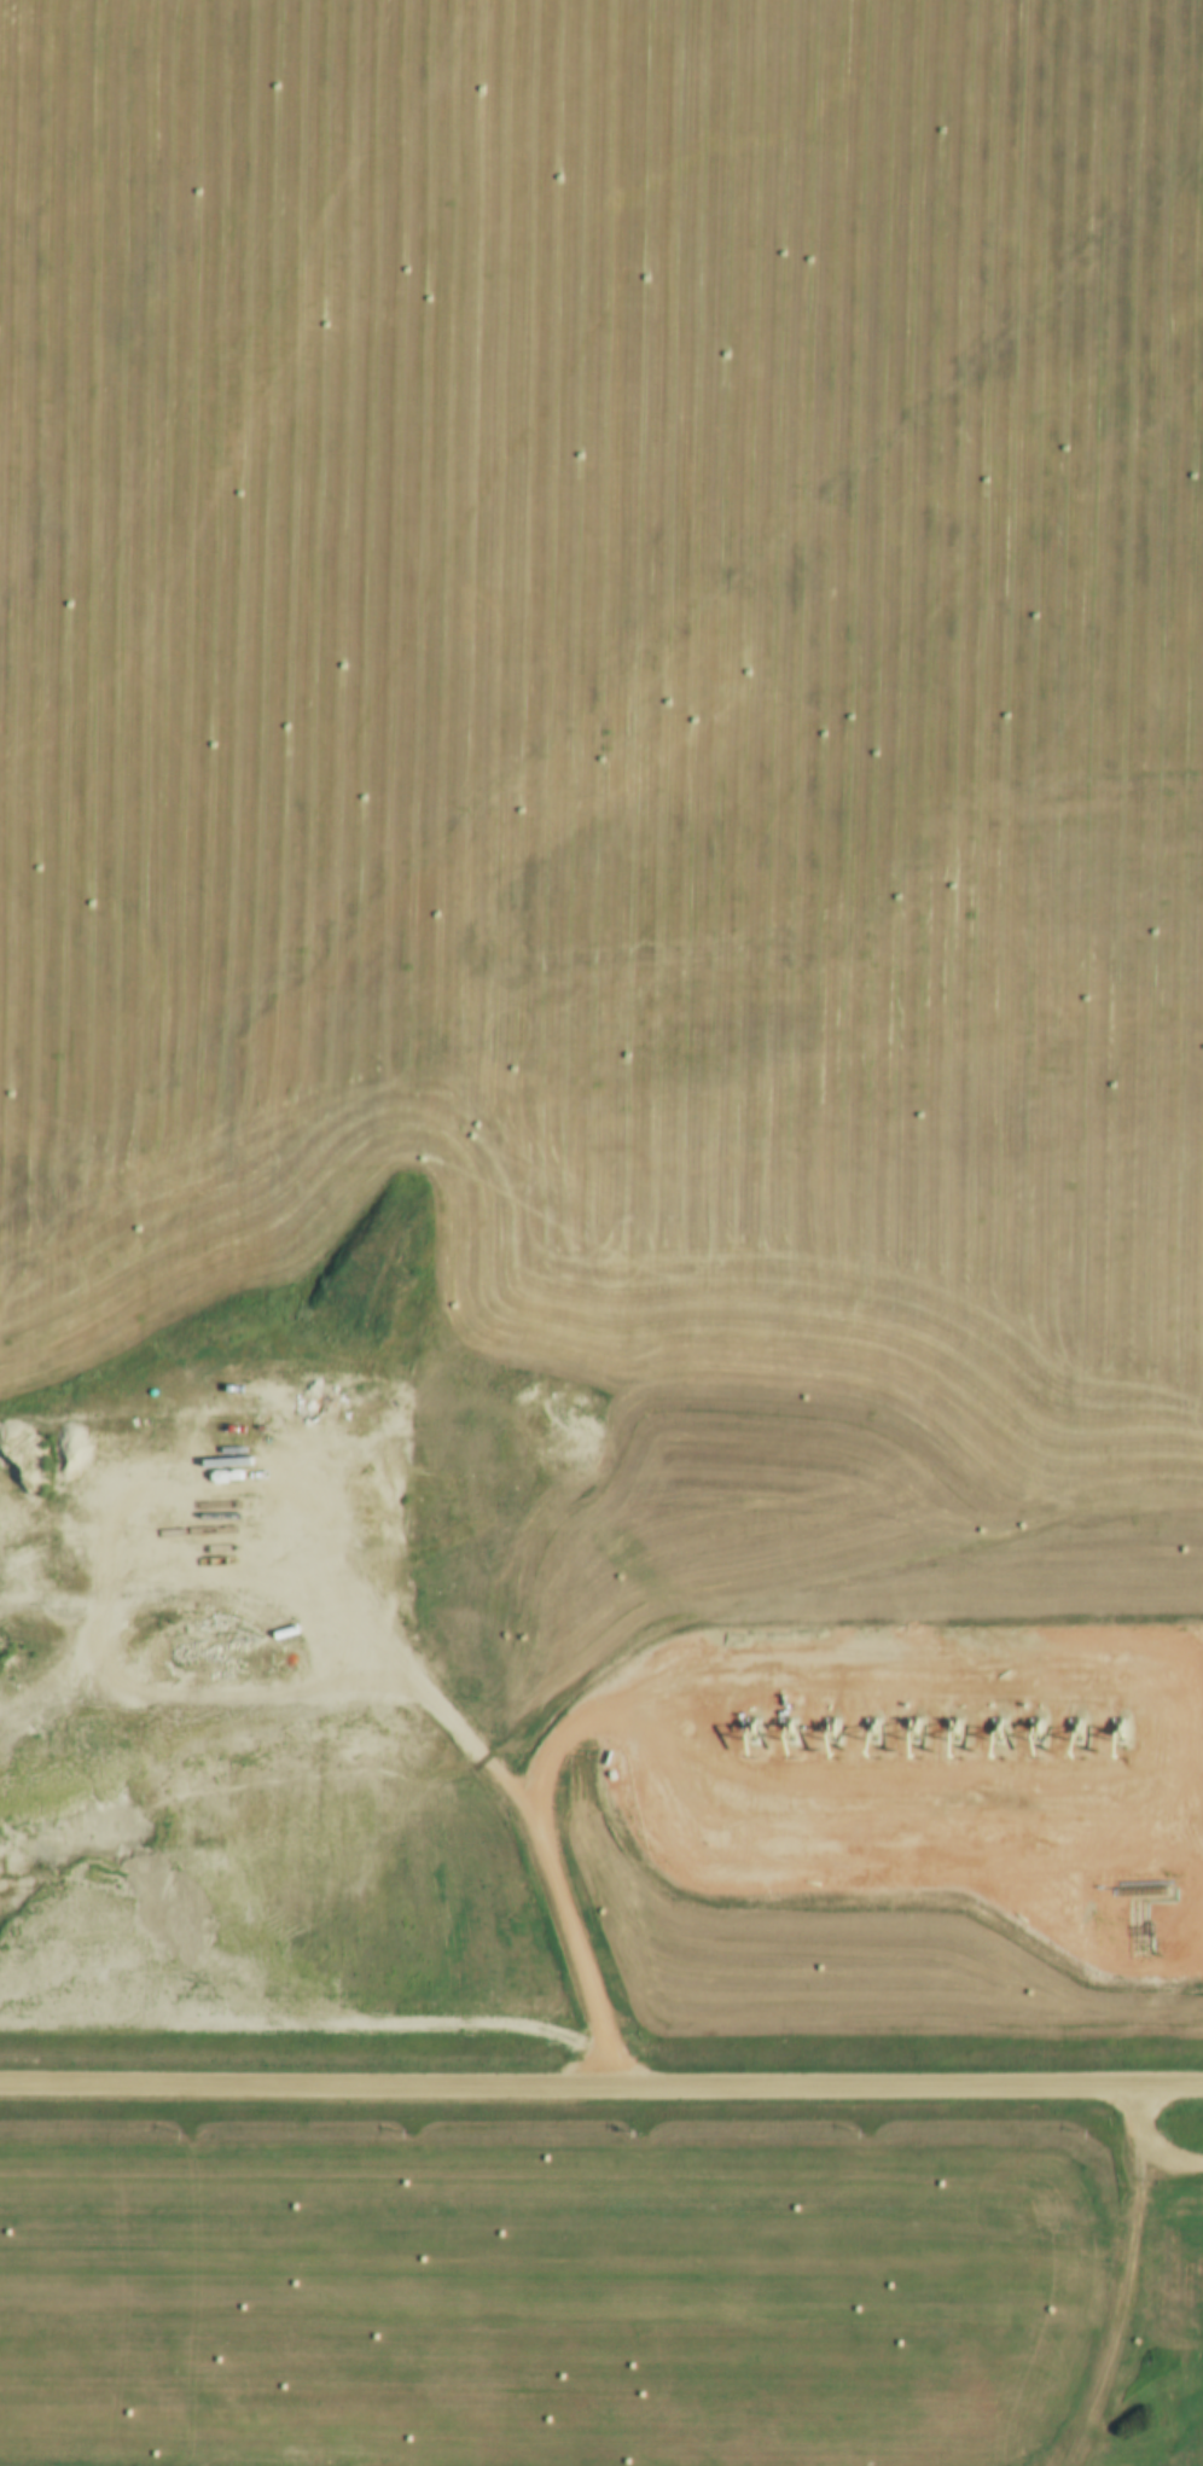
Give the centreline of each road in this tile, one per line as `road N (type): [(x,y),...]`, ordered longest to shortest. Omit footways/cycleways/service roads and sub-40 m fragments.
road 1 (residential): [(1202,2091),(0,2089)]

